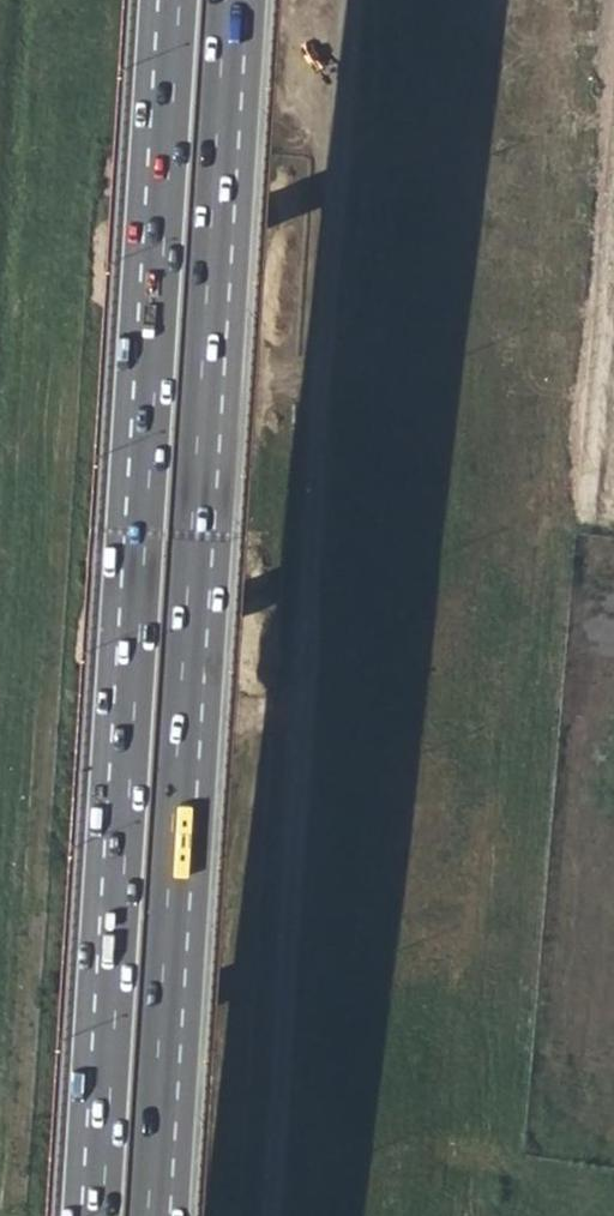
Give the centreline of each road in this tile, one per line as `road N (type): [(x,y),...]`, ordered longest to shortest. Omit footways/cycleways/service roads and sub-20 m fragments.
road 1 (trunk): [(182,1215),(270,0)]
road 2 (trunk): [(200,0),(115,1215)]

